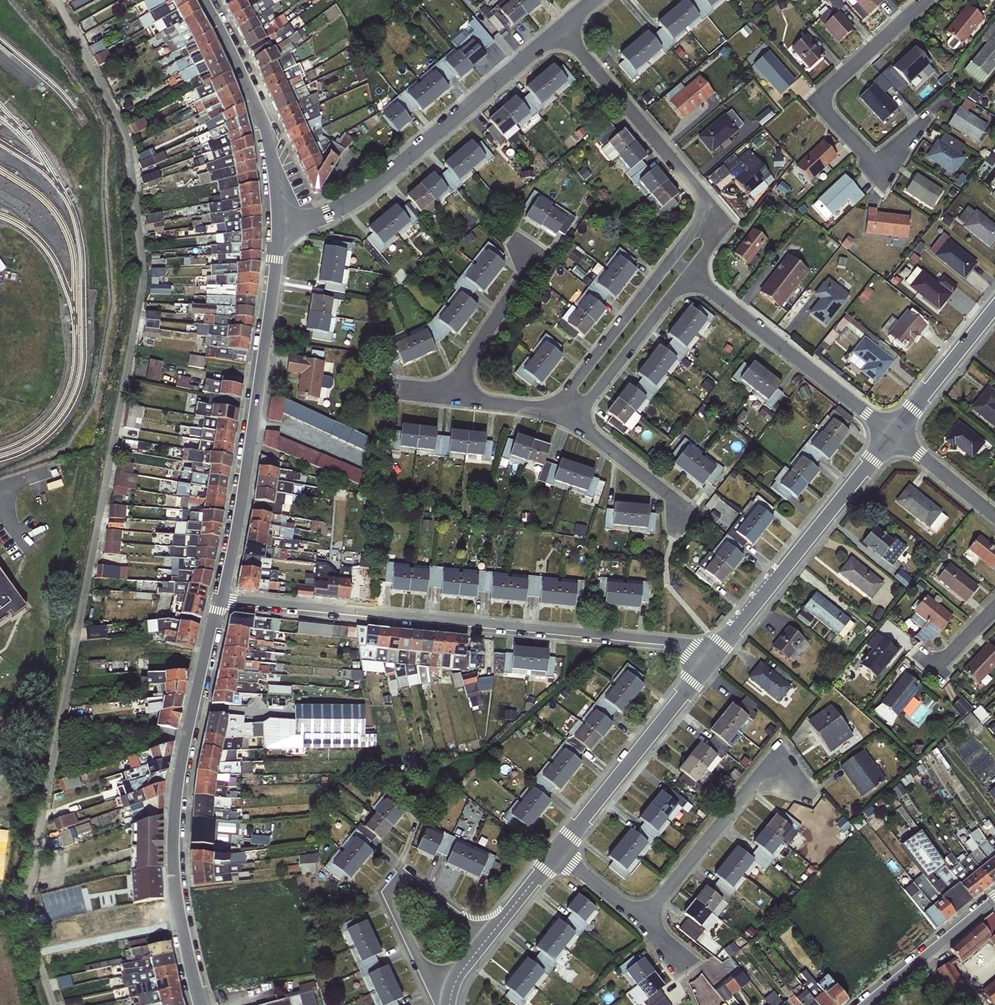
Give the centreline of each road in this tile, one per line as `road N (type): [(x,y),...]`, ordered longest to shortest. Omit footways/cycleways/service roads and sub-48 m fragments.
road 1 (residential): [(61,0),(136,152),(147,276),(32,857),(27,914),(52,1004)]
road 2 (residential): [(220,596),(653,638),(714,657)]
road 3 (residential): [(201,1004),(175,879),(170,799),(220,596)]
road 4 (residential): [(220,596),(266,339),(274,229)]
road 5 (residential): [(274,229),(322,221),(363,198),(560,34)]
road 6 (residential): [(923,0),(820,99),(881,171),(910,138)]
road 7 (residential): [(714,657),(888,439)]
road 8 (residential): [(888,439),(689,264)]
road 9 (residential): [(440,1004),(387,897),(392,876),(410,875),(454,912),(497,925)]
road 10 (residential): [(556,853),(714,657)]
road 11 (residential): [(546,409),(480,405),(459,383),(462,364),(528,263),(523,255)]
road 12 (residential): [(274,229),(266,122),(207,0)]
road 13 (residential): [(703,214),(692,187),(560,34)]
road 14 (residential): [(796,778),(785,773),(746,792),(645,919)]
road 15 (residential): [(677,251),(546,409)]
road 16 (residential): [(565,412),(689,264)]
road 17 (residential): [(861,1004),(994,893)]
road 18 (residential): [(888,439),(994,304)]
road 19 (residential): [(686,524),(565,412)]
road 20 (residential): [(994,527),(888,439)]

